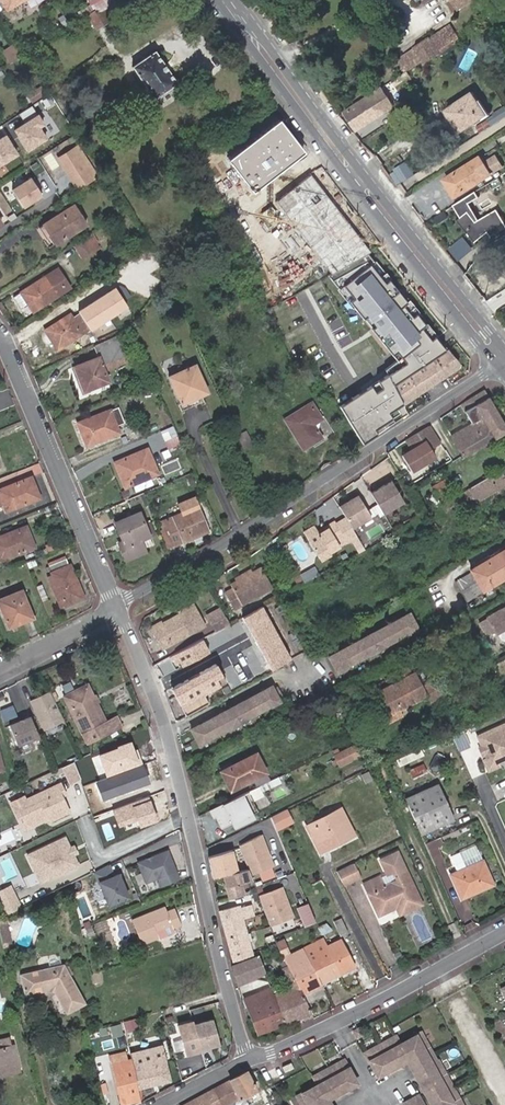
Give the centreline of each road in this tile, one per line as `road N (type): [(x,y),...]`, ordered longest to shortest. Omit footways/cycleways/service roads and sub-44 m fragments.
road 1 (residential): [(249,1059),(158,706),(117,608)]
road 2 (residential): [(503,360),(295,501),(117,608)]
road 3 (primary): [(229,0),(503,360)]
road 4 (residential): [(117,608),(0,338)]
road 5 (unclassified): [(504,931),(335,1022),(249,1059)]
road 6 (unknown): [(314,489),(272,422),(278,391),(227,284)]
road 7 (residential): [(117,608),(0,673)]

